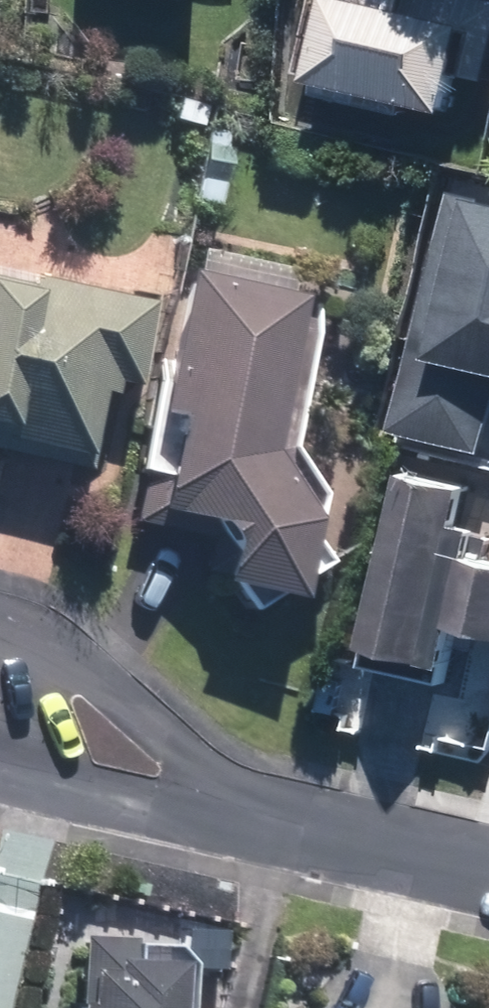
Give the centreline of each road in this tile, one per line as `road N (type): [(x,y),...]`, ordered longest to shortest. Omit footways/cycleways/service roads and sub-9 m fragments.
road 1 (residential): [(0,618),(62,646),(255,813)]
road 2 (residential): [(255,813),(156,810),(0,771)]
road 3 (residential): [(488,869),(255,813)]

